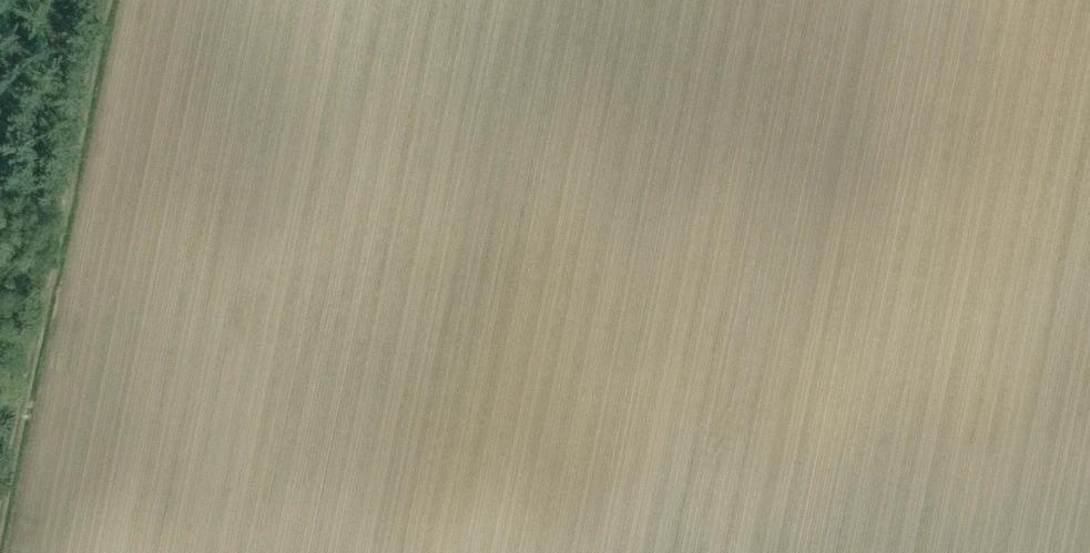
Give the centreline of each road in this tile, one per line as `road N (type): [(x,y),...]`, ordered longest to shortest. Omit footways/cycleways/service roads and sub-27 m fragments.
road 1 (track): [(4,552),(117,0)]

